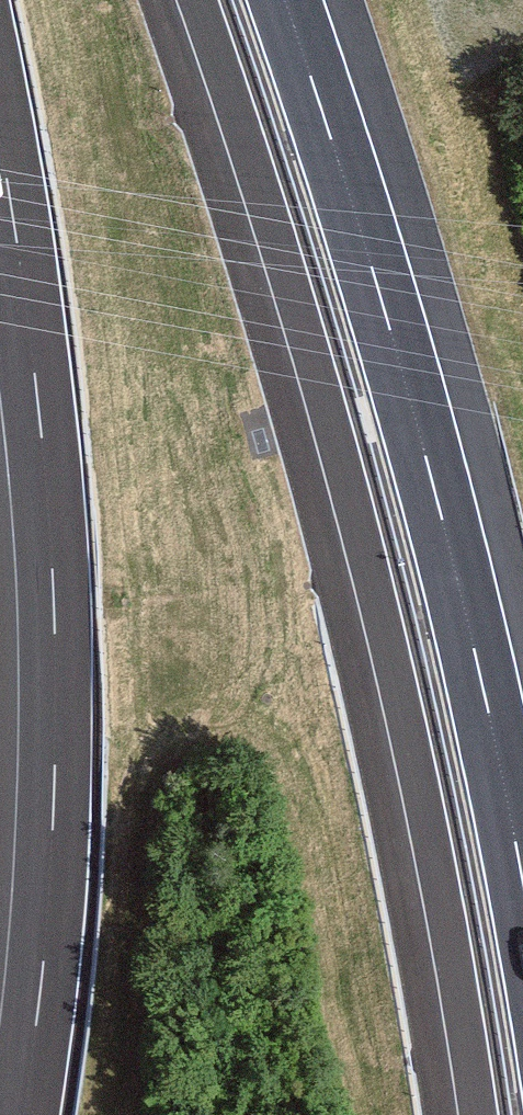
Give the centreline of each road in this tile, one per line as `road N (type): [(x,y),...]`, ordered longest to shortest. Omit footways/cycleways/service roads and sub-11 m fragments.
road 1 (motorway): [(198,0),(309,345),(371,572),(427,821),(478,1114)]
road 2 (motorway): [(0,147),(38,403),(54,601),(54,795),(22,1114)]
road 3 (motorway): [(522,883),(450,551),(387,320),(285,0)]

